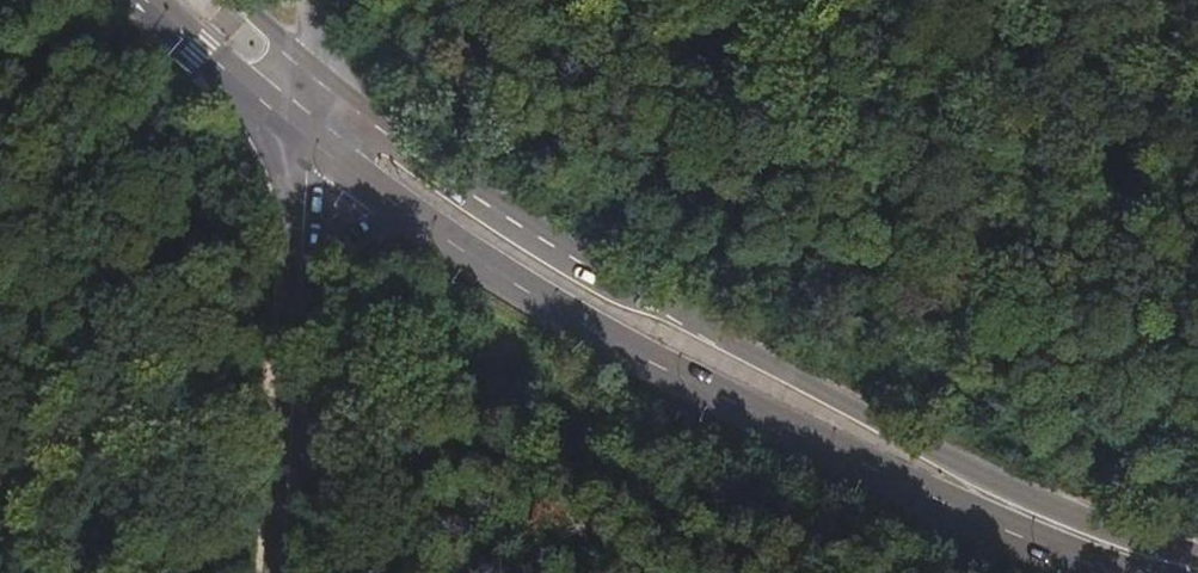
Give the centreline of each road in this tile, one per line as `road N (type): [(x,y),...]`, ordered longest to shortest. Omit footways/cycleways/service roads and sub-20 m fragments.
road 1 (secondary): [(1015,508),(918,440),(551,244),(318,79)]
road 2 (secondary): [(421,222),(563,314),(833,456),(1015,508)]
road 3 (tertiary): [(284,572),(301,287)]
road 4 (secondary): [(159,0),(312,145)]
road 5 (secondary): [(1015,508),(1197,572)]
road 6 (tertiary): [(301,287),(312,145)]
road 7 (secondary): [(301,287),(421,222)]
road 8 (secondary): [(312,145),(421,222)]
road 9 (secondary): [(318,79),(226,0)]

